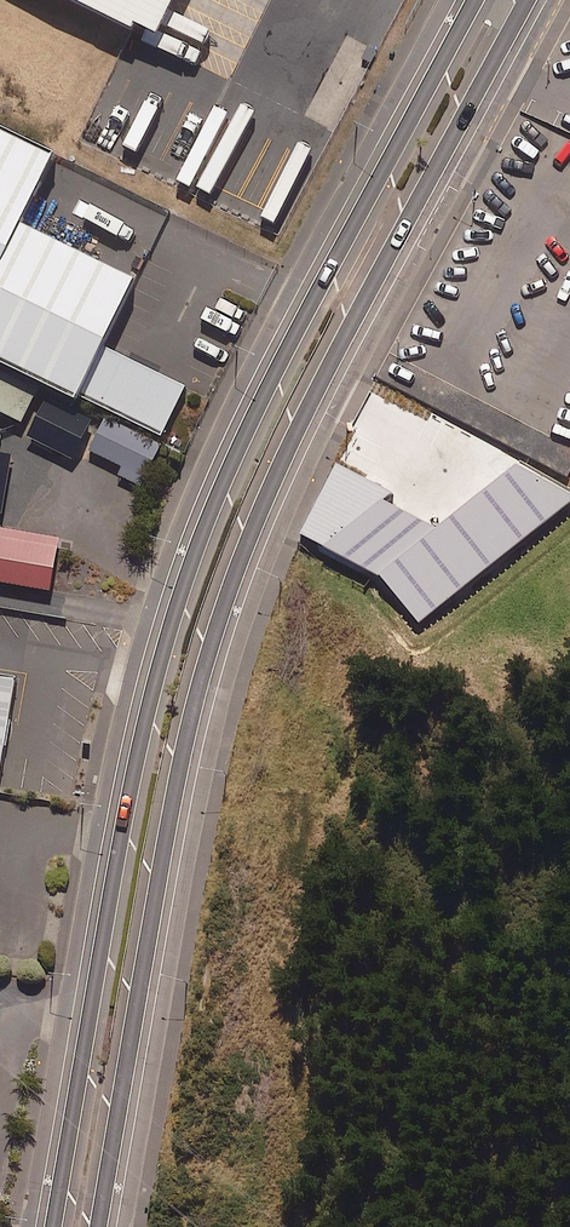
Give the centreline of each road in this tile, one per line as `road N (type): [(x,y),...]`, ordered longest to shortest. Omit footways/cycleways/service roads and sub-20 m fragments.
road 1 (secondary): [(527,0),(338,346),(239,562),(190,722),(99,1226)]
road 2 (secondary): [(54,1226),(115,868),(180,595),(274,376),(477,0)]

